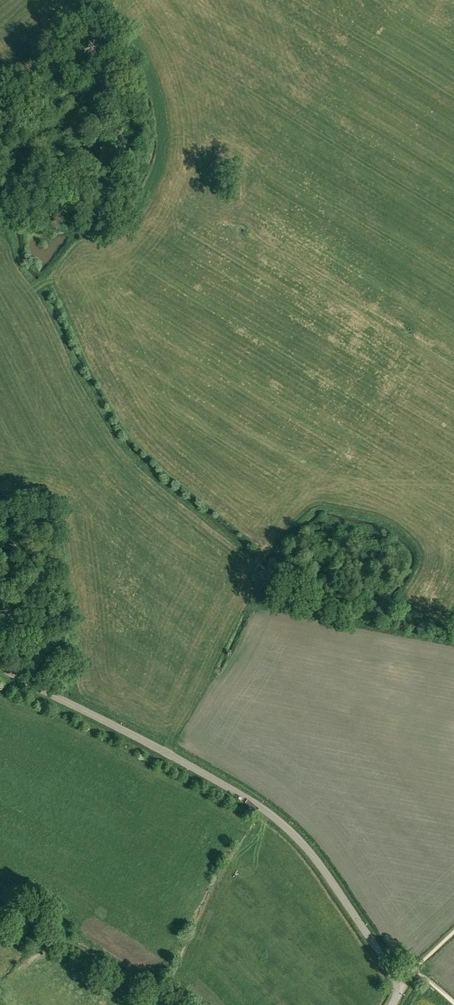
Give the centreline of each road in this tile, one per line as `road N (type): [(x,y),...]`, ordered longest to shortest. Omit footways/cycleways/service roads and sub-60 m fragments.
road 1 (unclassified): [(393,1004),(400,989),(387,962),(319,862),(284,827),(194,768),(0,666)]

